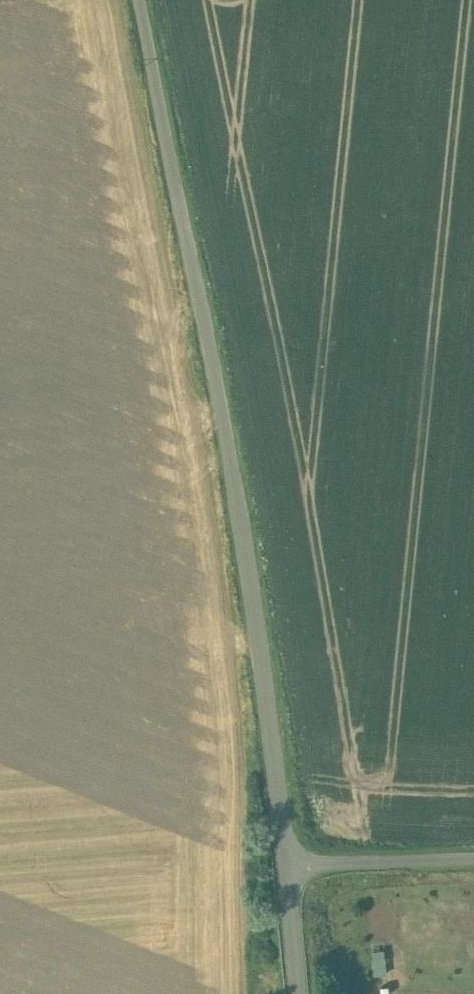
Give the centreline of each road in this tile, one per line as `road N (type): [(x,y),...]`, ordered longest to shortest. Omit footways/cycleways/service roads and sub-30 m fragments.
road 1 (unclassified): [(288,859),(234,489),(138,0)]
road 2 (unclassified): [(473,857),(288,859)]
road 3 (unclassified): [(296,993),(288,859)]

